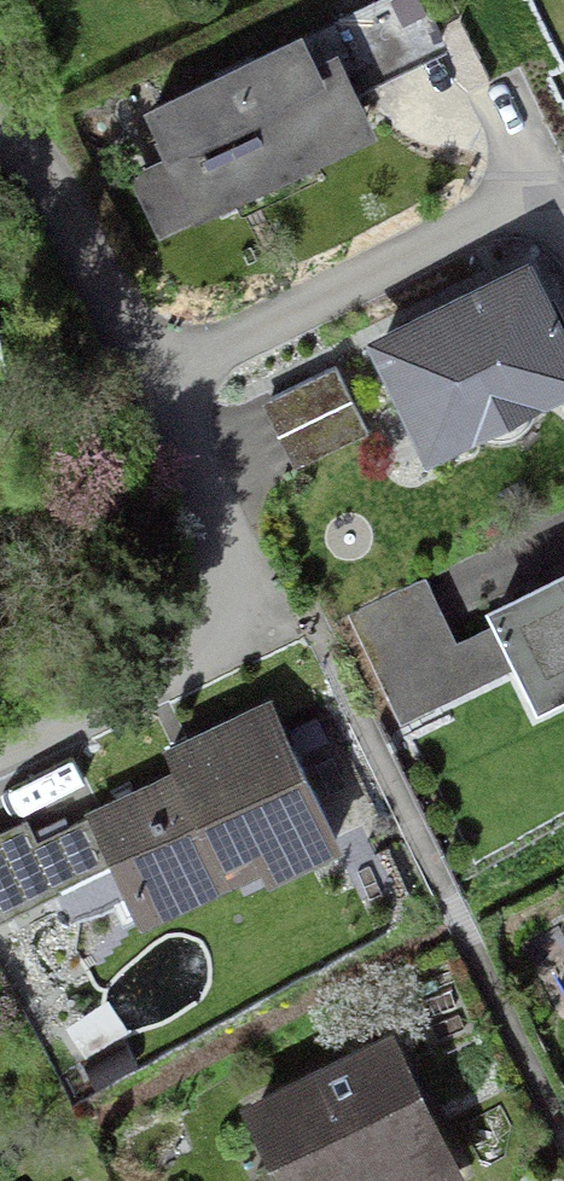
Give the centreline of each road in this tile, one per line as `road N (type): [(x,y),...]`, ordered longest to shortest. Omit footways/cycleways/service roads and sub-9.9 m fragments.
road 1 (residential): [(0,751),(181,662),(223,625),(231,577),(147,391)]
road 2 (residential): [(543,194),(147,391)]
road 3 (residential): [(147,391),(44,170),(0,132)]

